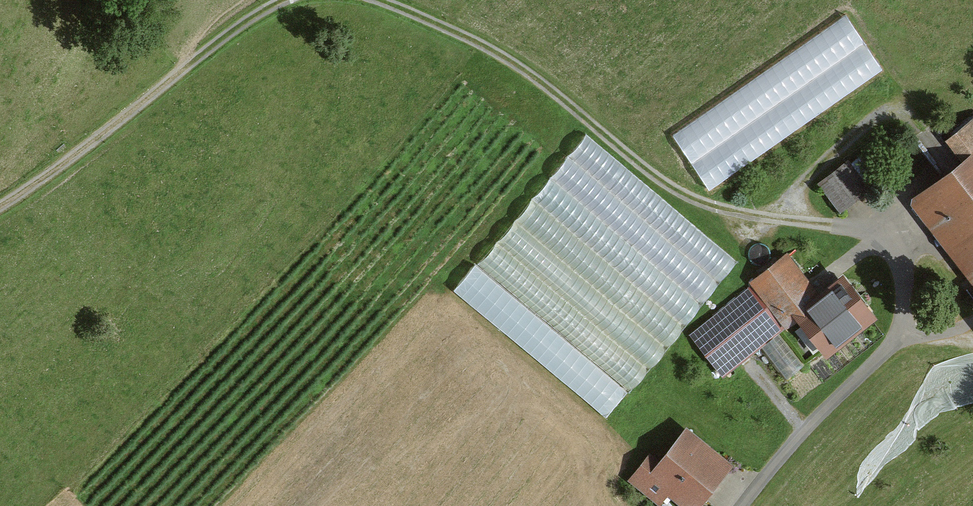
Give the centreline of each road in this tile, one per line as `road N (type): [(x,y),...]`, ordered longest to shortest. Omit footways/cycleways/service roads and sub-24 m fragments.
road 1 (track): [(371,0),(486,49),(550,88),(652,176),(701,201),(779,221),(881,232),(904,269),(903,320),(882,353),(798,435),(747,505)]
road 2 (track): [(0,208),(283,0)]

